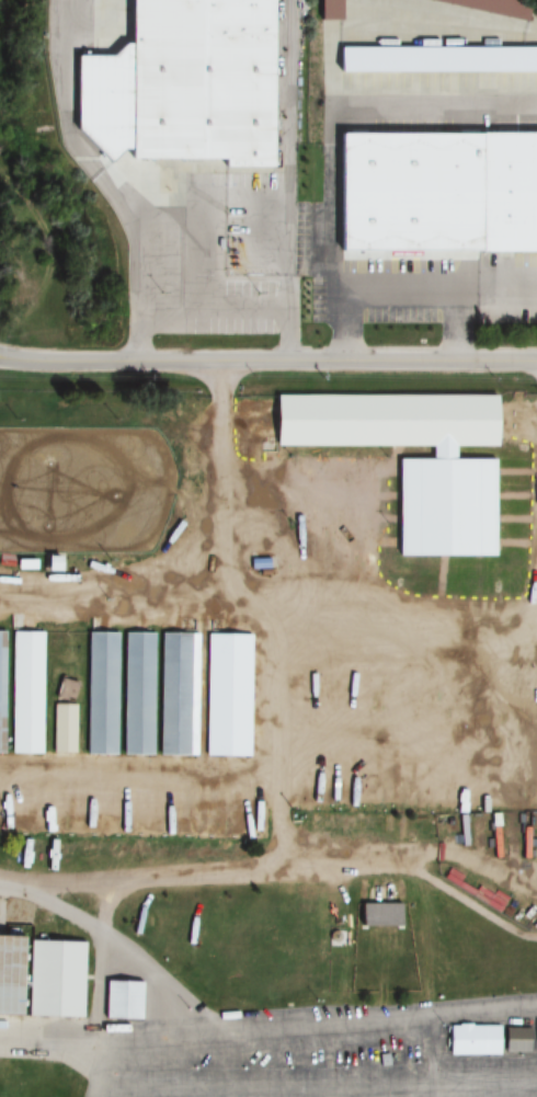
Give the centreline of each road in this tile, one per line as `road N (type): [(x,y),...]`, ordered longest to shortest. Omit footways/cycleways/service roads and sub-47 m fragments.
road 1 (residential): [(0,355),(536,362)]

